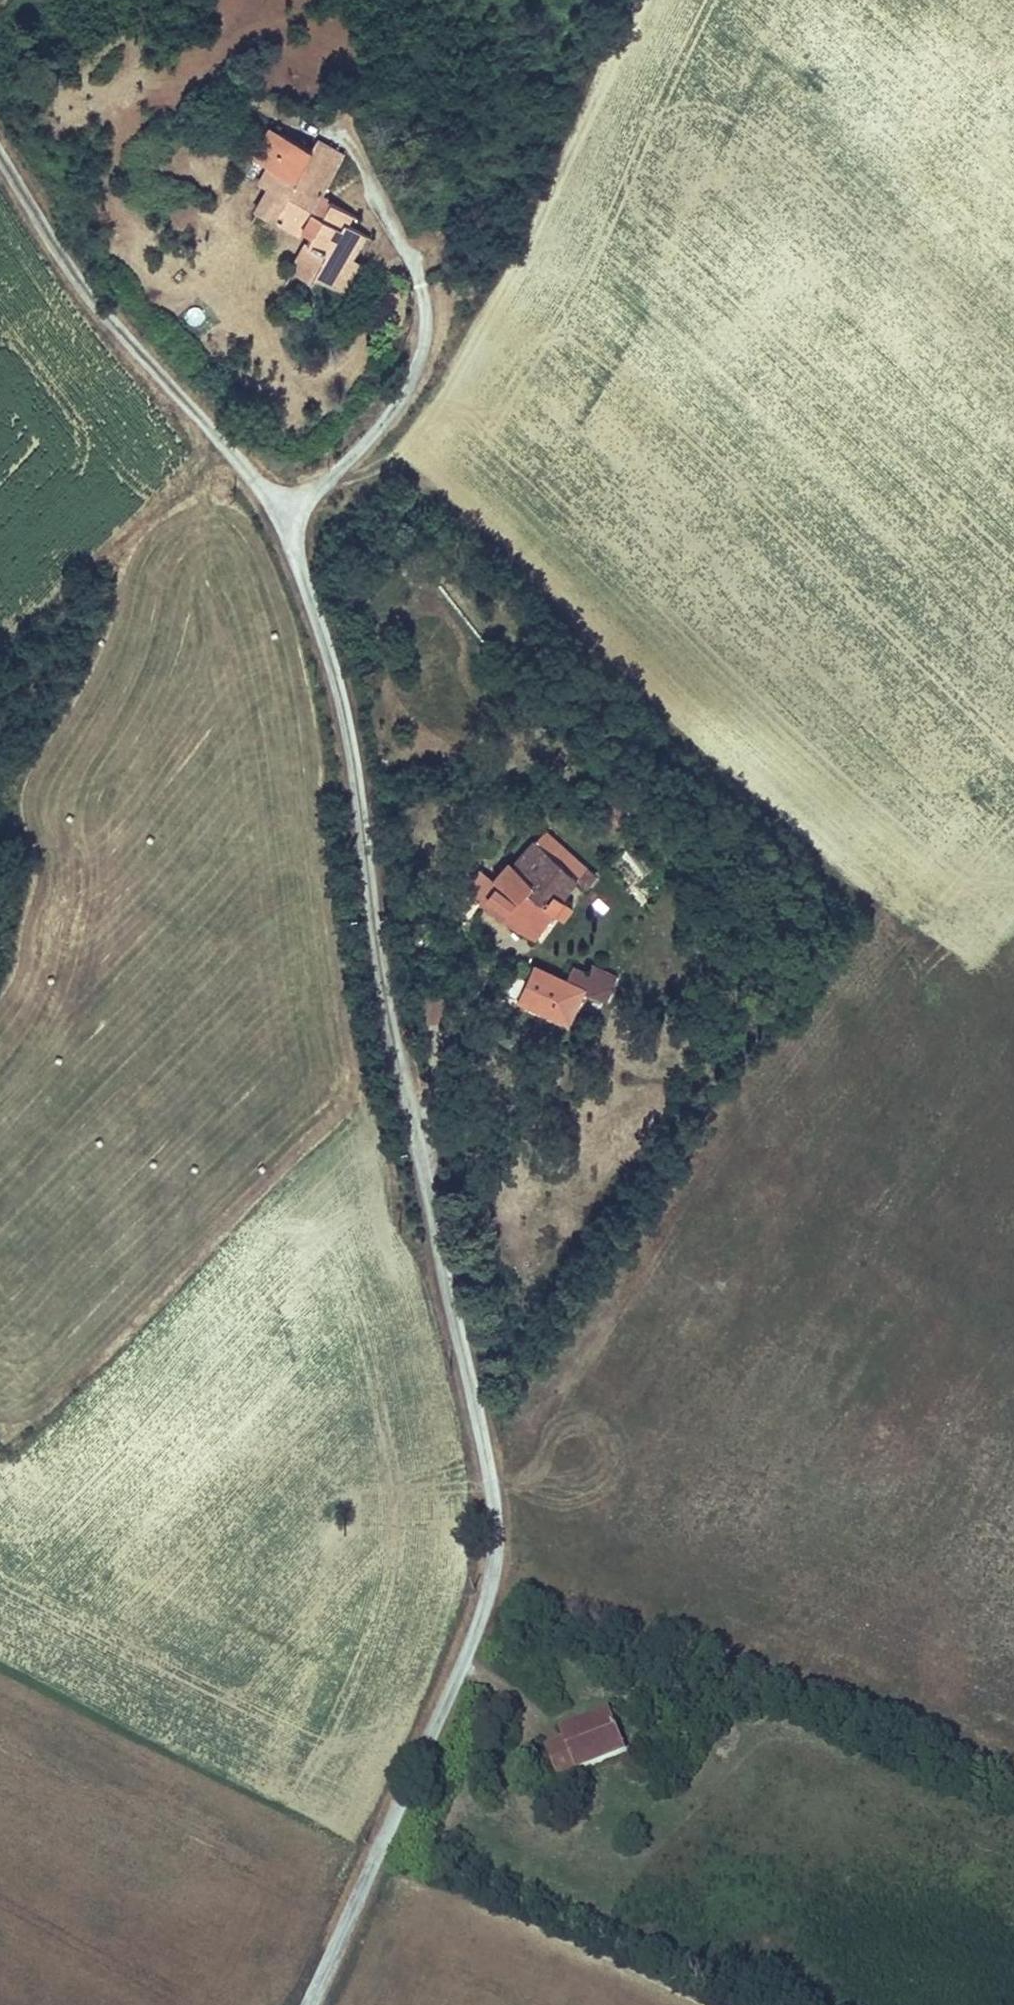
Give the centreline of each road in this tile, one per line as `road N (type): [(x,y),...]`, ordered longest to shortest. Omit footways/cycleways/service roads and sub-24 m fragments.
road 1 (unclassified): [(309,2004),(478,1623),(495,1512),(387,1005),(352,754),(327,647),(267,495),(83,285),(0,150)]

